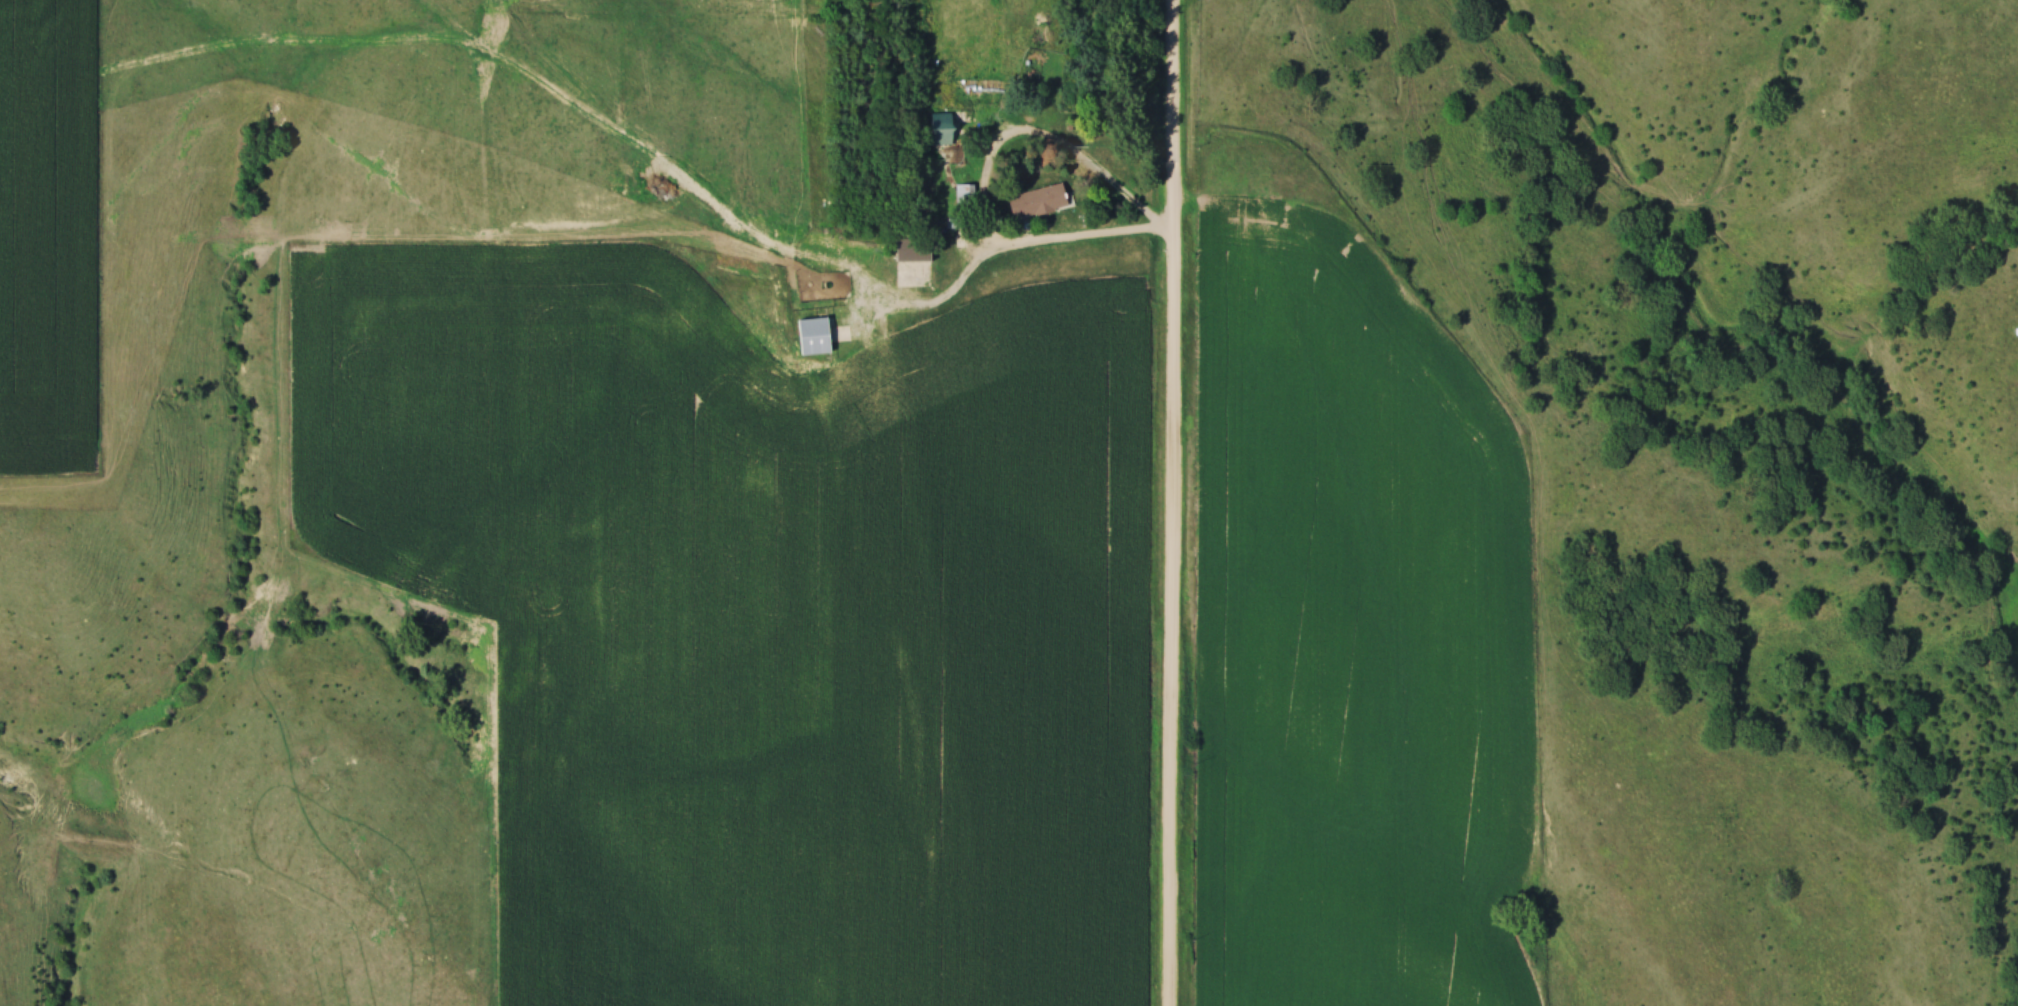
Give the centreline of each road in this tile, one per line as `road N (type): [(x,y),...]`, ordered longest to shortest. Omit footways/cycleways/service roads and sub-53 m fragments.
road 1 (residential): [(1169,1005),(1174,0)]

